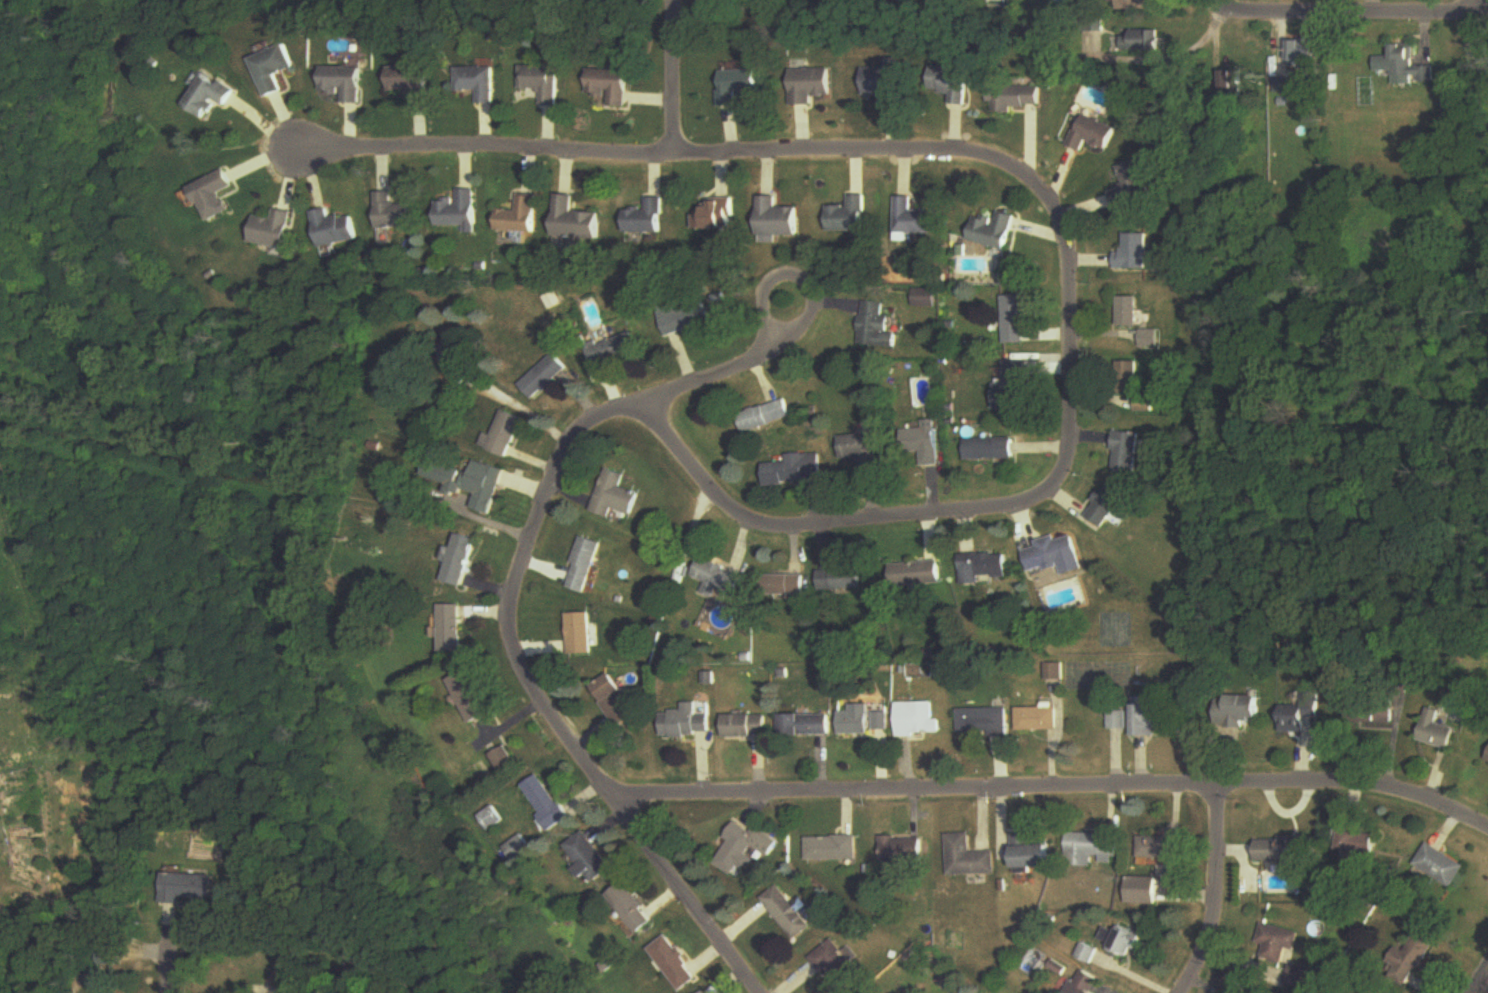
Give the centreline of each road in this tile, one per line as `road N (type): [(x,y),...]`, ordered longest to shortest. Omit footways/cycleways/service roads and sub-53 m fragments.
road 1 (residential): [(646,403),(732,512),(754,523),(781,528),(1042,497),(1058,482),(1069,449),(1058,212),(1006,158),(955,147),(774,145),(711,161),(509,147),(265,150)]
road 2 (residential): [(801,270),(761,355),(581,429),(533,524),(508,601),(515,661),(529,692),(756,992)]
road 3 (residential): [(1487,832),(1421,799),(1355,785),(611,797)]
road 4 (residential): [(1487,13),(1300,16),(1249,13),(1218,0)]
road 5 (residential): [(1216,786),(1210,927),(1180,992)]
road 6 (residential): [(676,160),(676,0)]

